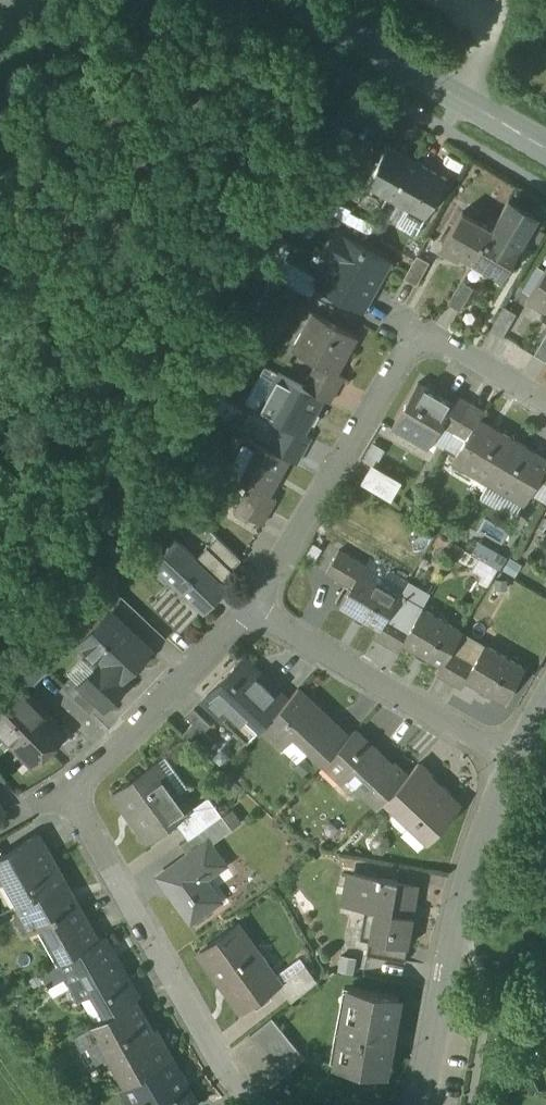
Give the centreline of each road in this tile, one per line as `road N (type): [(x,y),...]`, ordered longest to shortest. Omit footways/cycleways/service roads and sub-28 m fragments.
road 1 (residential): [(264,1104),(78,847),(73,824),(80,796),(251,609)]
road 2 (residential): [(251,609),(422,347),(452,349),(545,413)]
road 3 (residential): [(418,1104),(468,887),(507,766)]
road 4 (residential): [(251,609),(507,766)]
road 5 (secondary): [(545,149),(287,0)]

